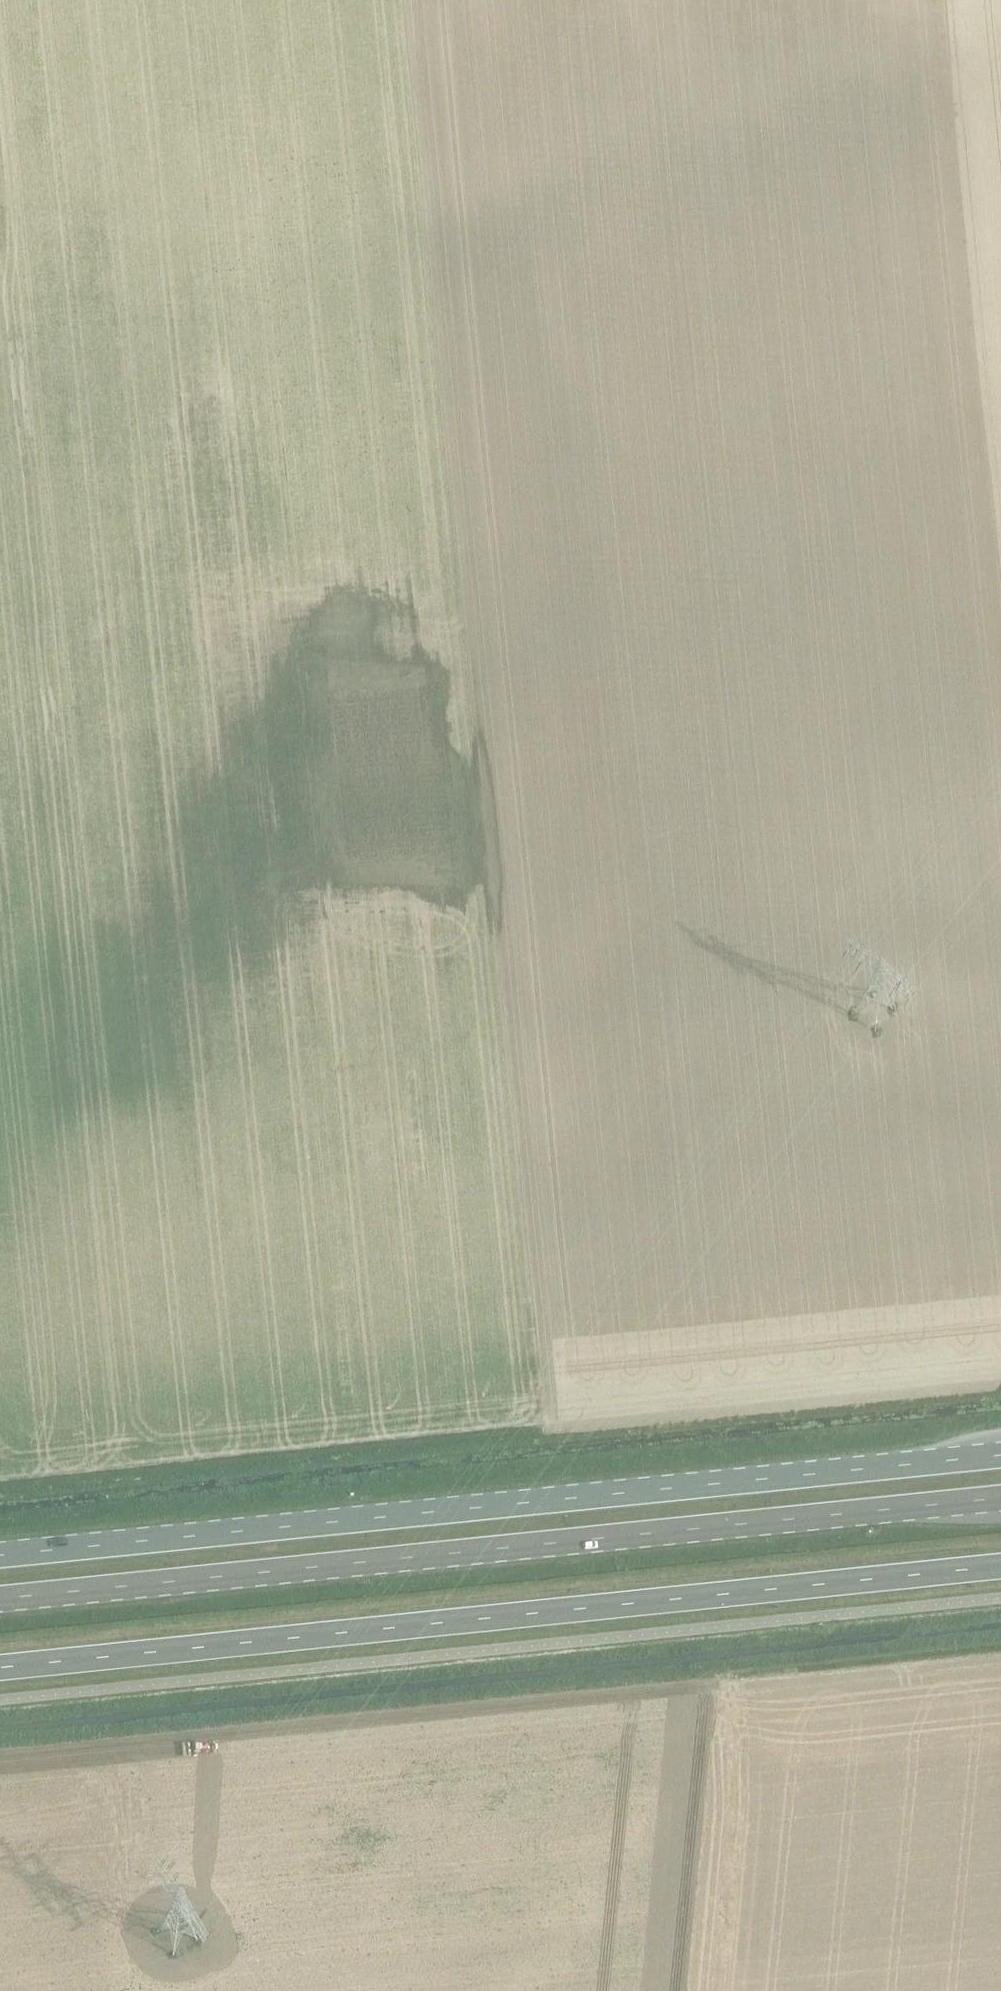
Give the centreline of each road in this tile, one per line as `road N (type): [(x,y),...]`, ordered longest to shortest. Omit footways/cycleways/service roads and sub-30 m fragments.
road 1 (primary): [(0,1599),(1000,1498)]
road 2 (primary): [(1000,1455),(0,1555)]

